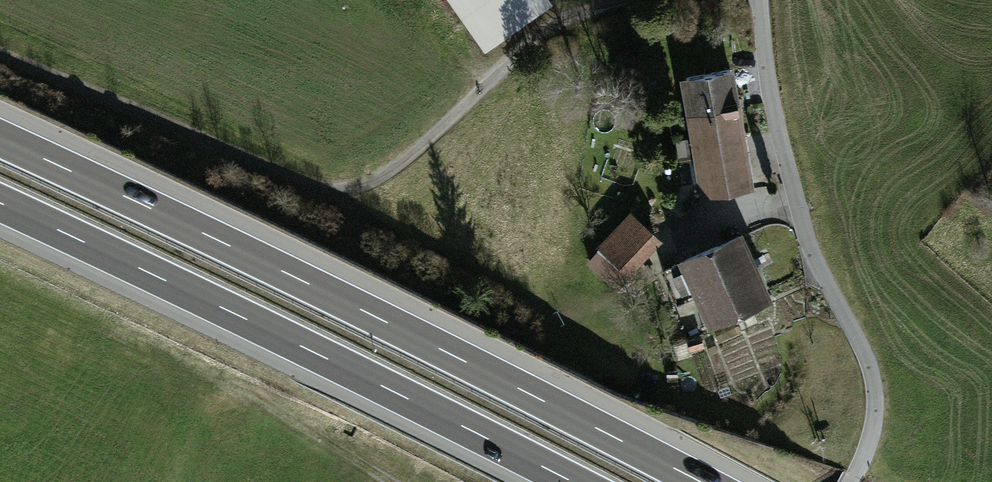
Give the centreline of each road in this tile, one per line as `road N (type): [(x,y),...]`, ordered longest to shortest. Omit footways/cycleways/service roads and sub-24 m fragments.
road 1 (motorway): [(704,481),(0,136)]
road 2 (track): [(0,55),(348,198),(454,119),(563,20),(652,0)]
road 3 (motorway): [(0,205),(567,481)]
road 4 (unclassified): [(757,0),(800,207),(872,379),(872,427),(850,481)]

